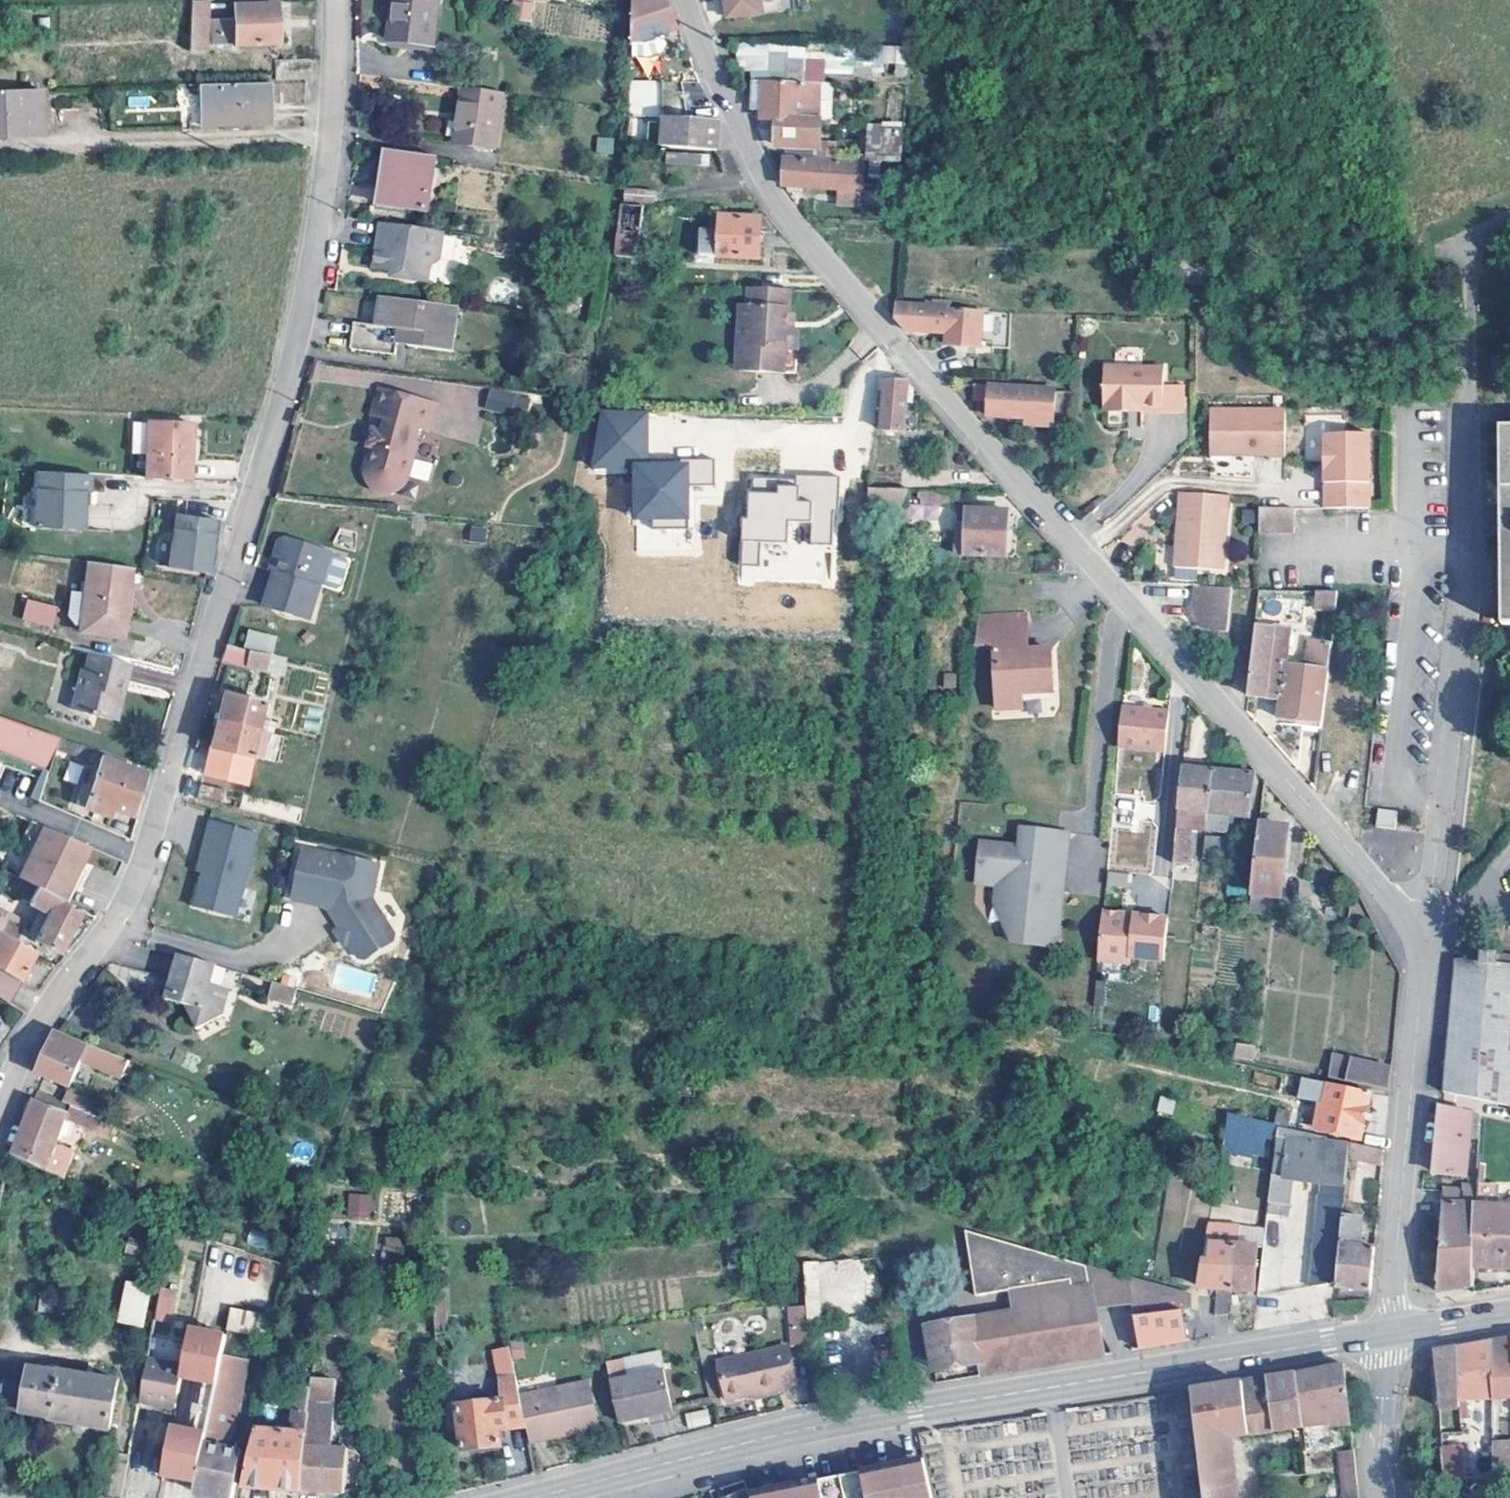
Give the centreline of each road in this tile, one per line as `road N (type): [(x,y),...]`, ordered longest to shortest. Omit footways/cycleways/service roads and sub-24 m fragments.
road 1 (residential): [(1413,928),(776,202),(686,0)]
road 2 (residential): [(335,0),(323,205),(279,417),(129,896),(53,1005),(0,1120)]
road 3 (secondary): [(534,1497),(808,1428),(1379,1334)]
road 4 (residential): [(1413,928),(1429,901),(1467,574),(1468,308)]
road 5 (residential): [(1397,1331),(1392,1281),(1421,965),(1413,928)]
road 6 (residential): [(1384,1497),(1379,1334)]

